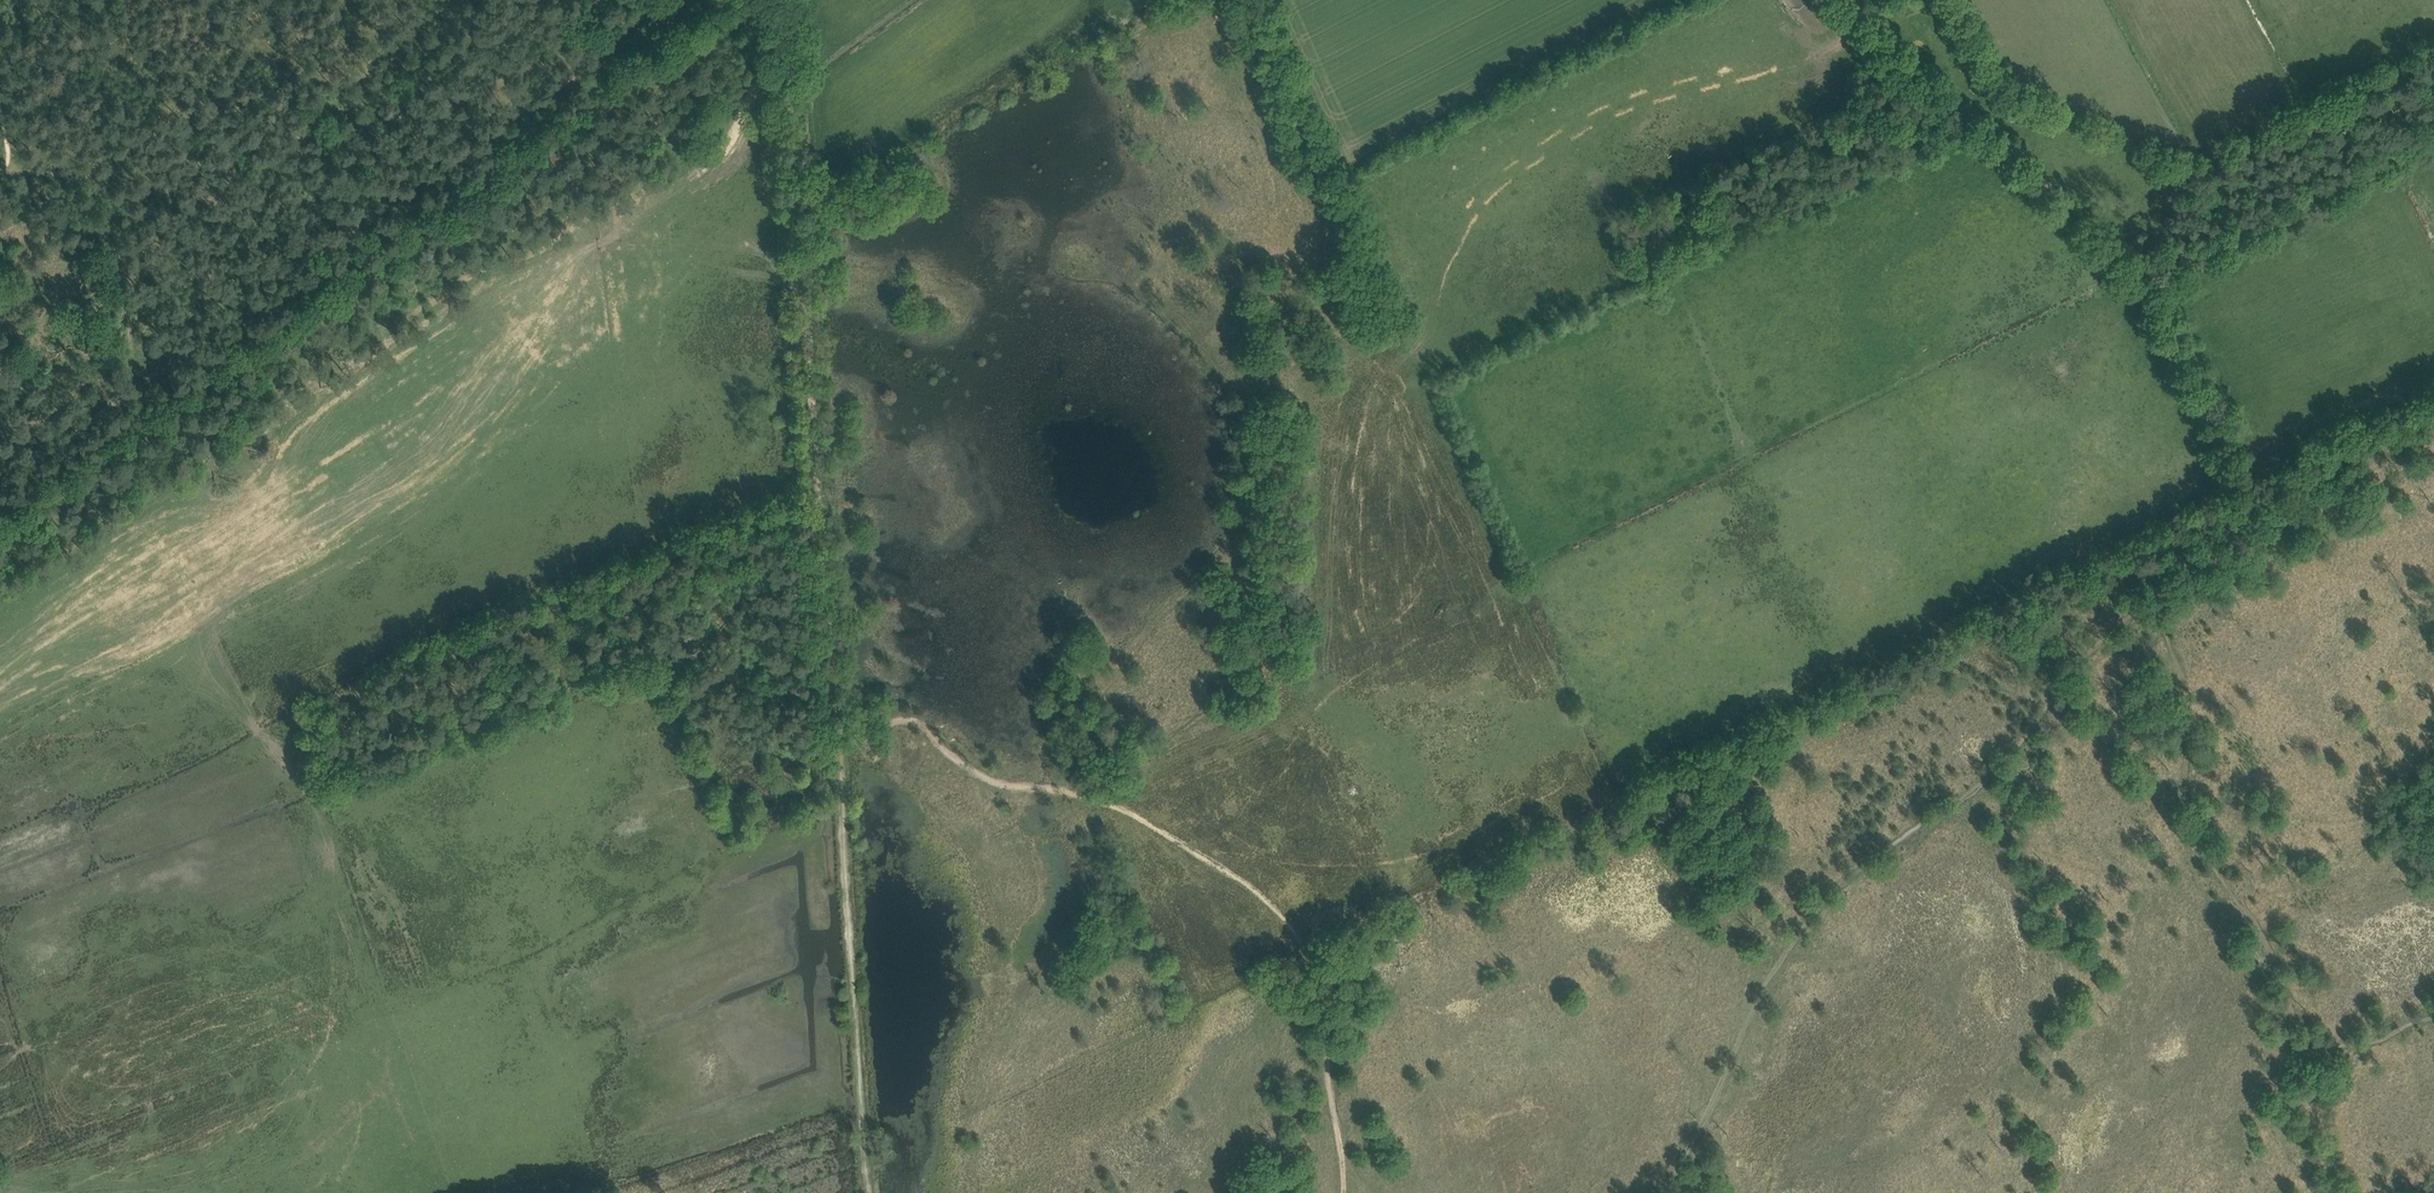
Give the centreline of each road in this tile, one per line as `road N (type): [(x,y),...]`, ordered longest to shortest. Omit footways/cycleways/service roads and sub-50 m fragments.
road 1 (track): [(2149,281),(1960,94),(1851,0)]
road 2 (track): [(2433,139),(2149,281)]
road 3 (track): [(805,206),(788,0)]

